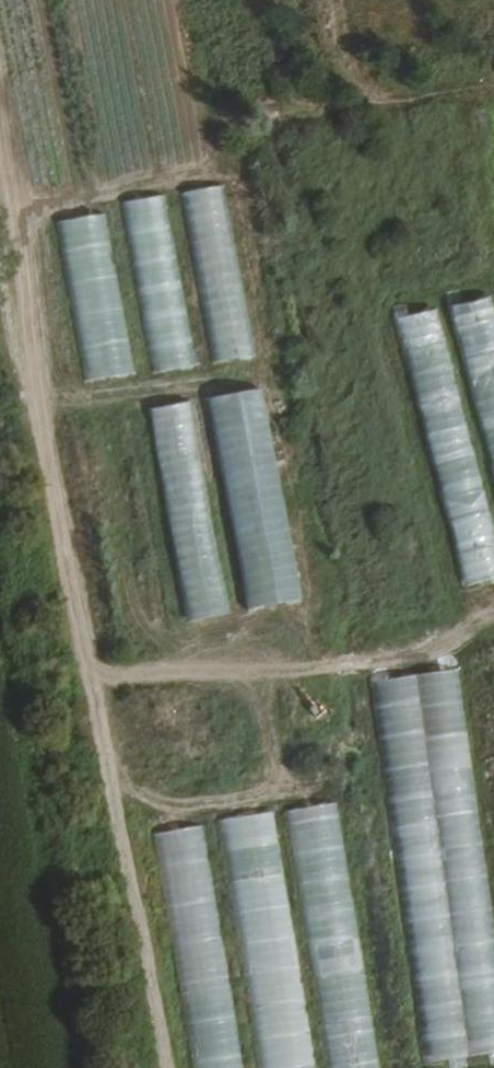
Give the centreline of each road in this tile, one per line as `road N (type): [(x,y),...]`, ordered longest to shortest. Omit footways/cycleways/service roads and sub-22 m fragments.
road 1 (track): [(0,230),(170,1067)]
road 2 (track): [(86,672),(356,659),(493,608)]

